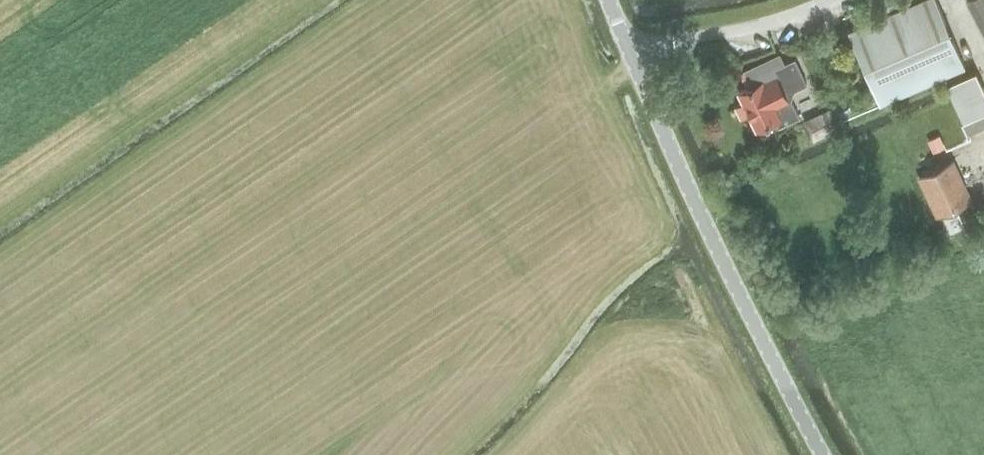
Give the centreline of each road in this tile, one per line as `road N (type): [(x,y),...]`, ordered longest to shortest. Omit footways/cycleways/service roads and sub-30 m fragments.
road 1 (unclassified): [(822,454),(713,240),(632,55)]
road 2 (unclassified): [(632,55),(771,24),(834,0)]

